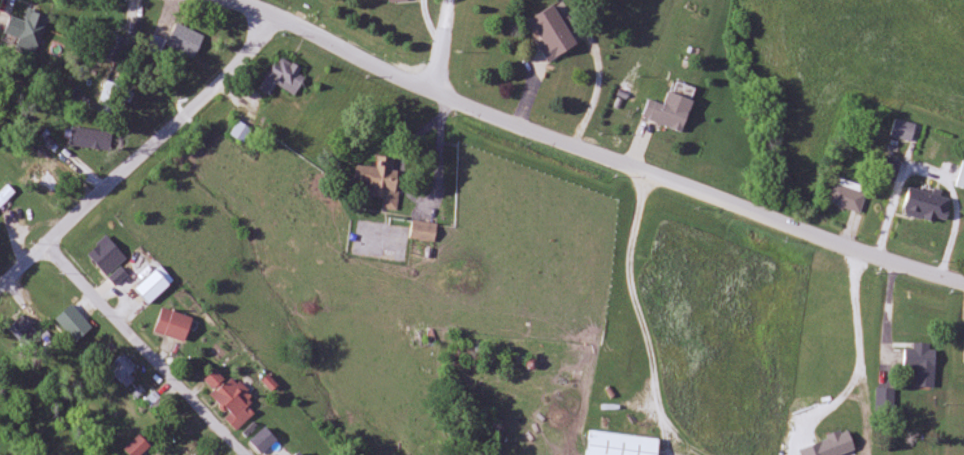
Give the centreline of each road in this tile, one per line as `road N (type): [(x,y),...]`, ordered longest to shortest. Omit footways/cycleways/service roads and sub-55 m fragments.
road 1 (residential): [(963,282),(877,259),(438,95)]
road 2 (residential): [(0,291),(230,79),(268,12)]
road 3 (residential): [(245,454),(47,248)]
road 4 (residential): [(438,95),(324,36),(226,0)]

